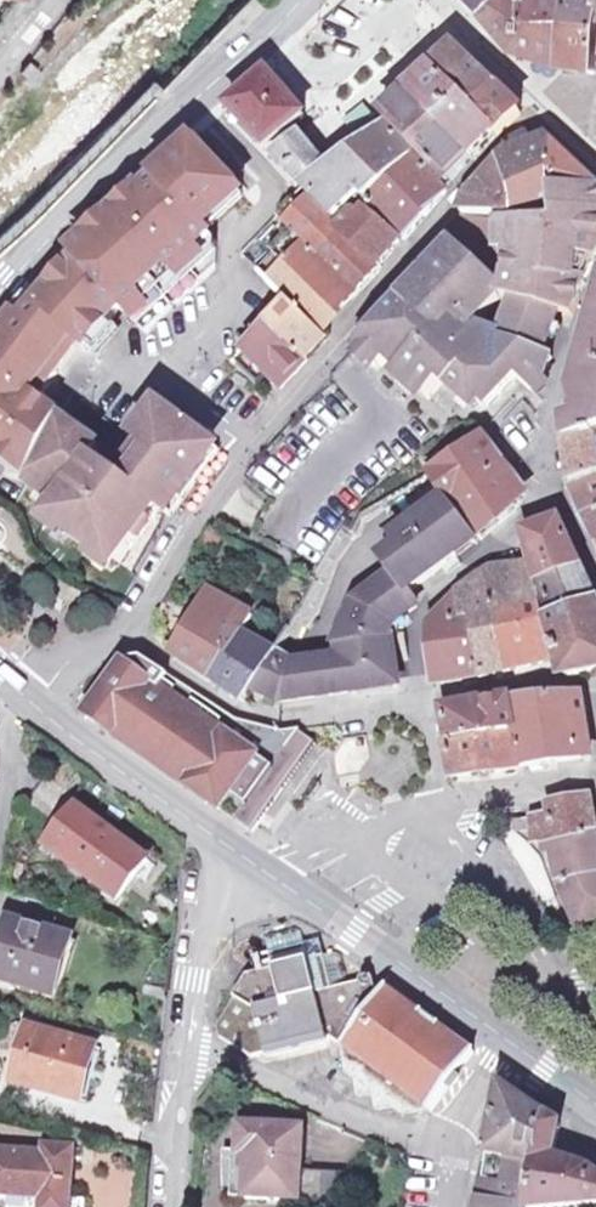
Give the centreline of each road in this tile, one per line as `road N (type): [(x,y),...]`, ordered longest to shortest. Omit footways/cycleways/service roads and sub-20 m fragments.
road 1 (residential): [(434,243),(235,464),(122,637)]
road 2 (secondary): [(595,1113),(215,837)]
road 3 (secondary): [(298,0),(0,298)]
road 4 (residential): [(215,837),(172,1206)]
road 5 (residential): [(122,637),(236,713),(284,718),(425,699)]
road 6 (residential): [(558,493),(526,513),(427,615),(425,699)]
road 7 (residential): [(425,699),(444,806),(595,782)]
road 8 (secondary): [(215,837),(35,706)]
road 9 (residential): [(577,313),(550,417),(558,493)]
road 10 (residential): [(425,699),(595,687)]

